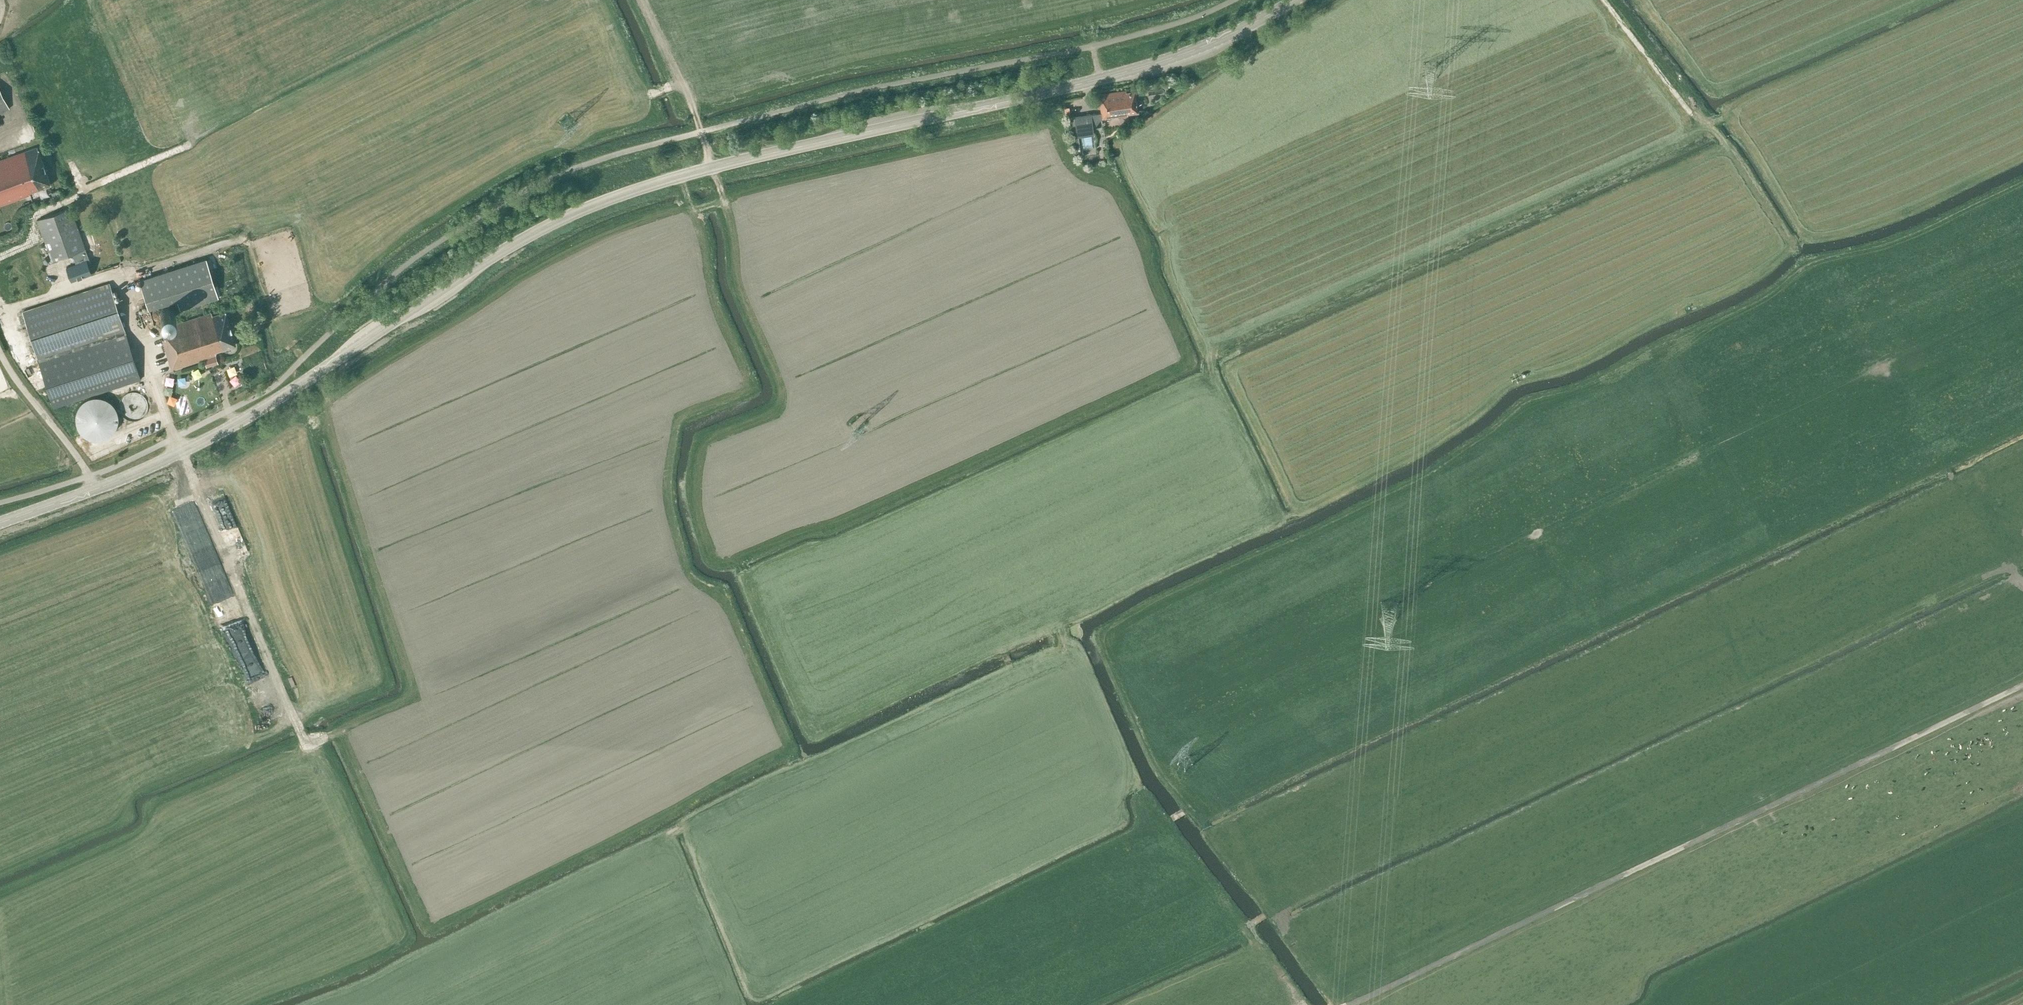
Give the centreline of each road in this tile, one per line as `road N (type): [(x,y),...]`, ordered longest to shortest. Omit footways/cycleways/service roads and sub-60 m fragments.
road 1 (secondary): [(0,523),(121,479),(234,425),(508,247),(583,210),(731,163),(1149,66),(1294,0)]
road 2 (track): [(1352,1004),(2022,685)]
road 3 (track): [(181,452),(306,744)]
road 4 (track): [(1603,0),(1694,117)]

